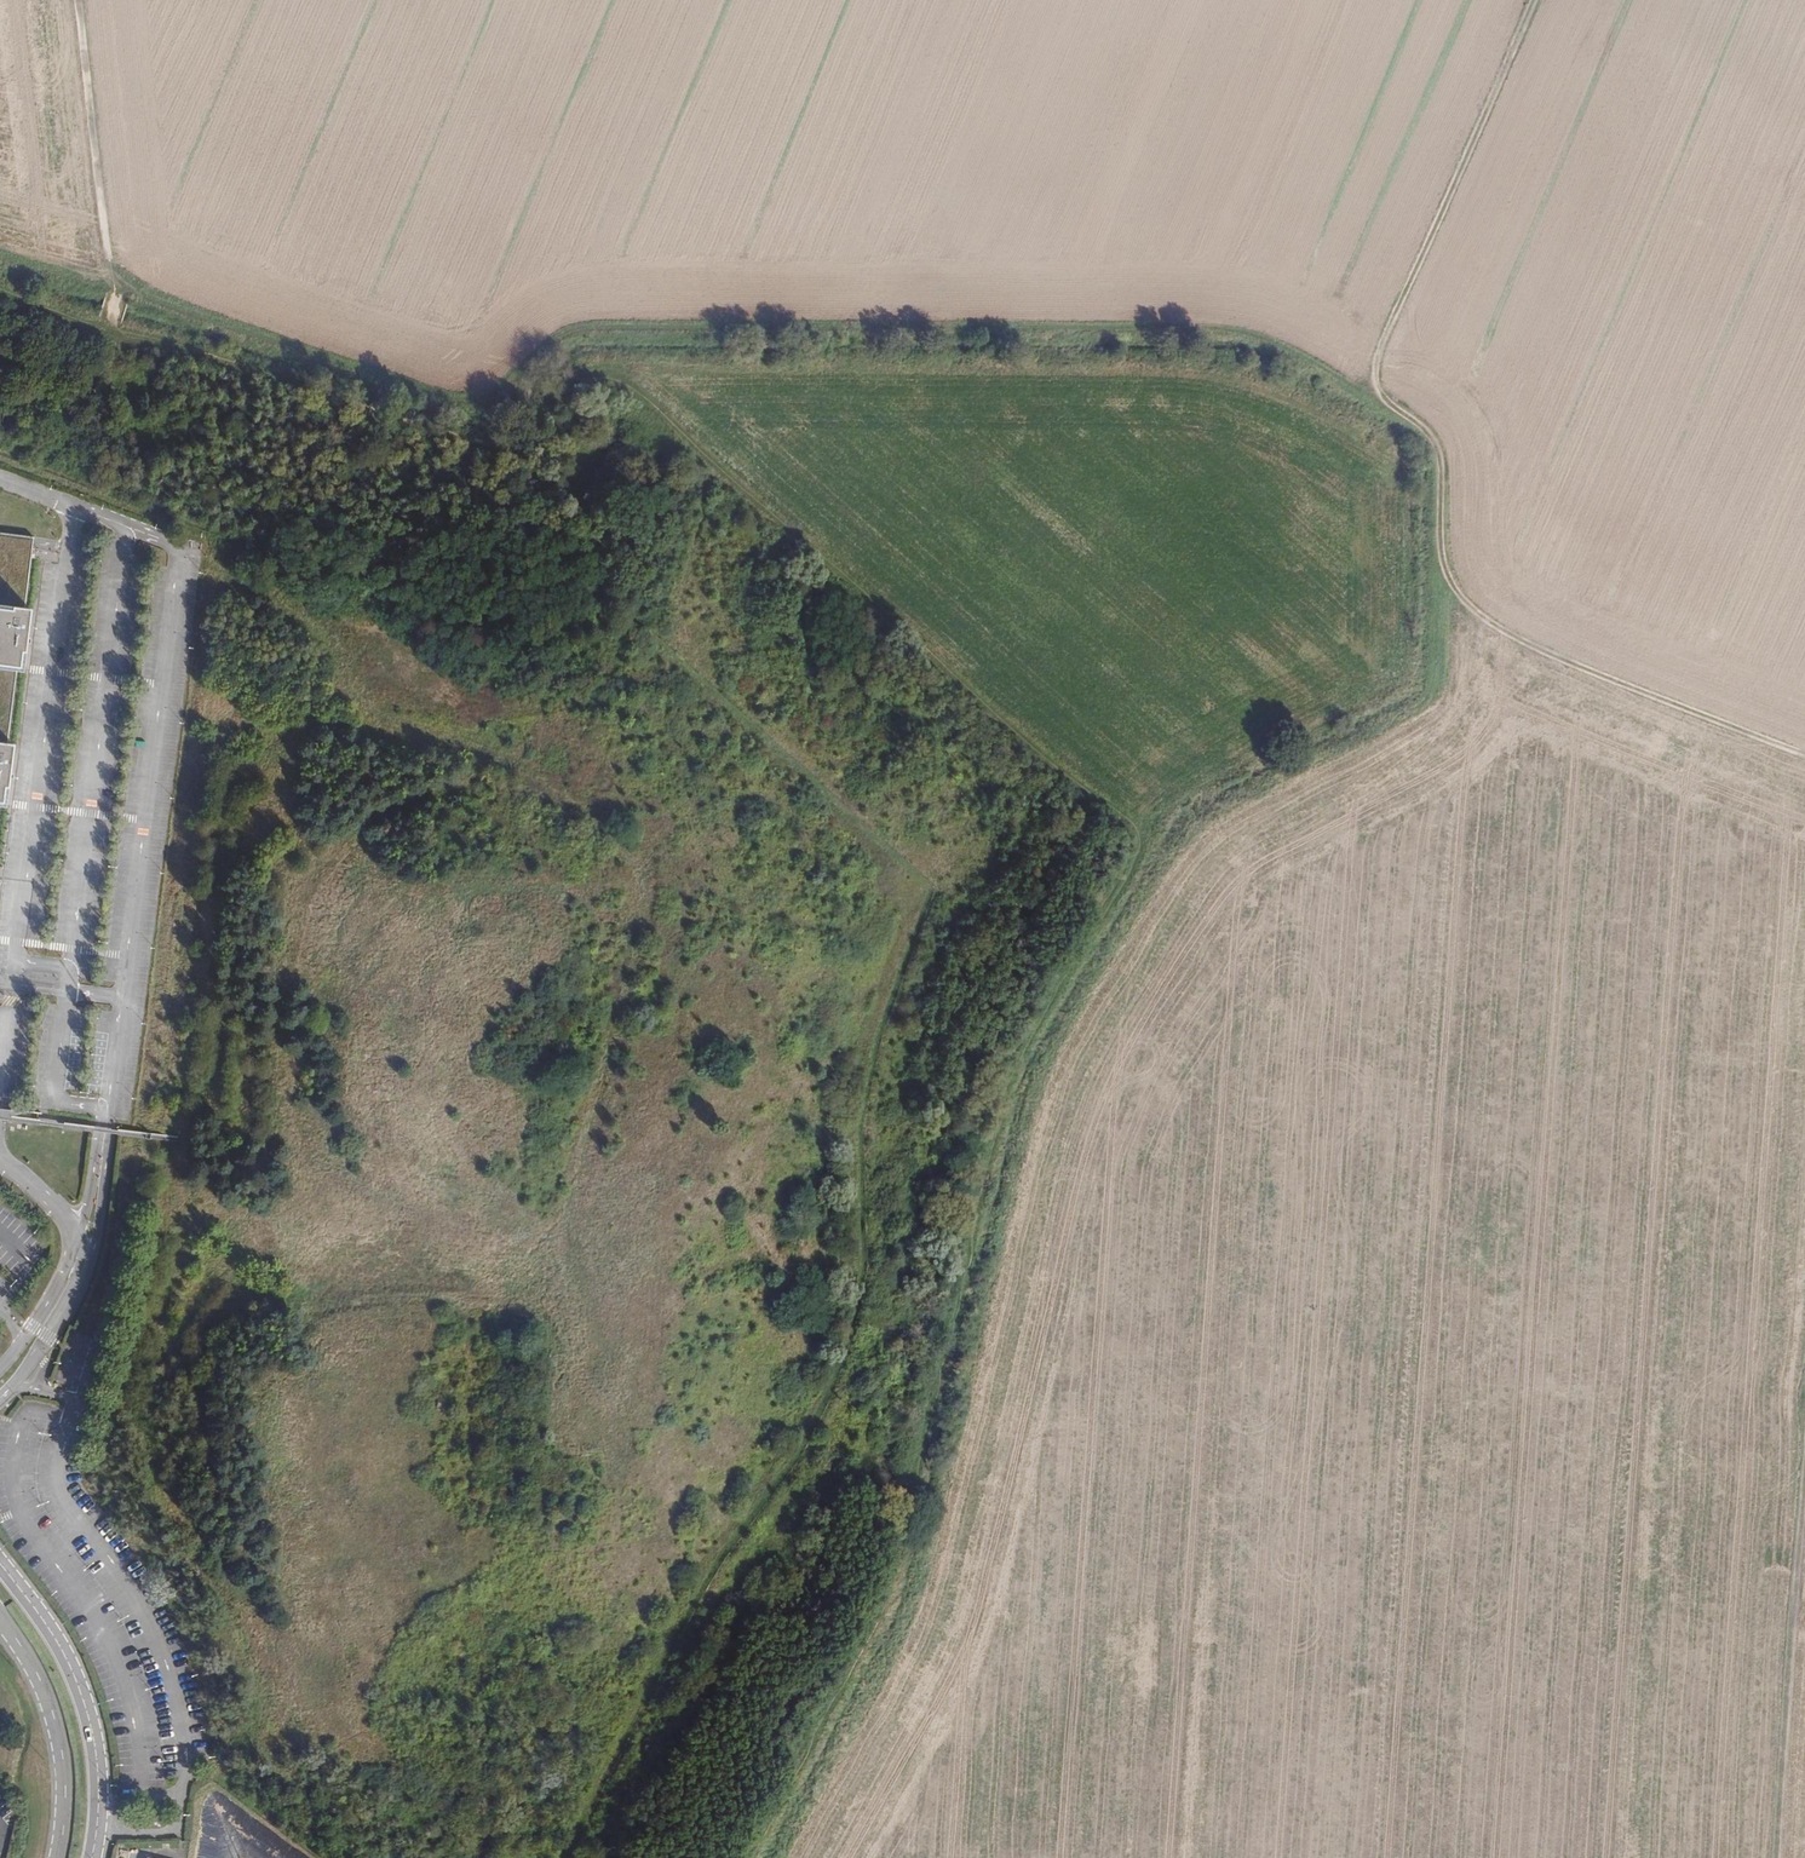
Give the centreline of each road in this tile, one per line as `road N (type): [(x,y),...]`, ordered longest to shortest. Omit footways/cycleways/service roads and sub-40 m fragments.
road 1 (track): [(1535,0),(1385,340),(1378,385),(1435,439),(1447,570),(1474,610),(1573,664),(1804,756)]
road 2 (track): [(1804,1506),(1779,1857)]
road 3 (track): [(80,0),(112,266)]

